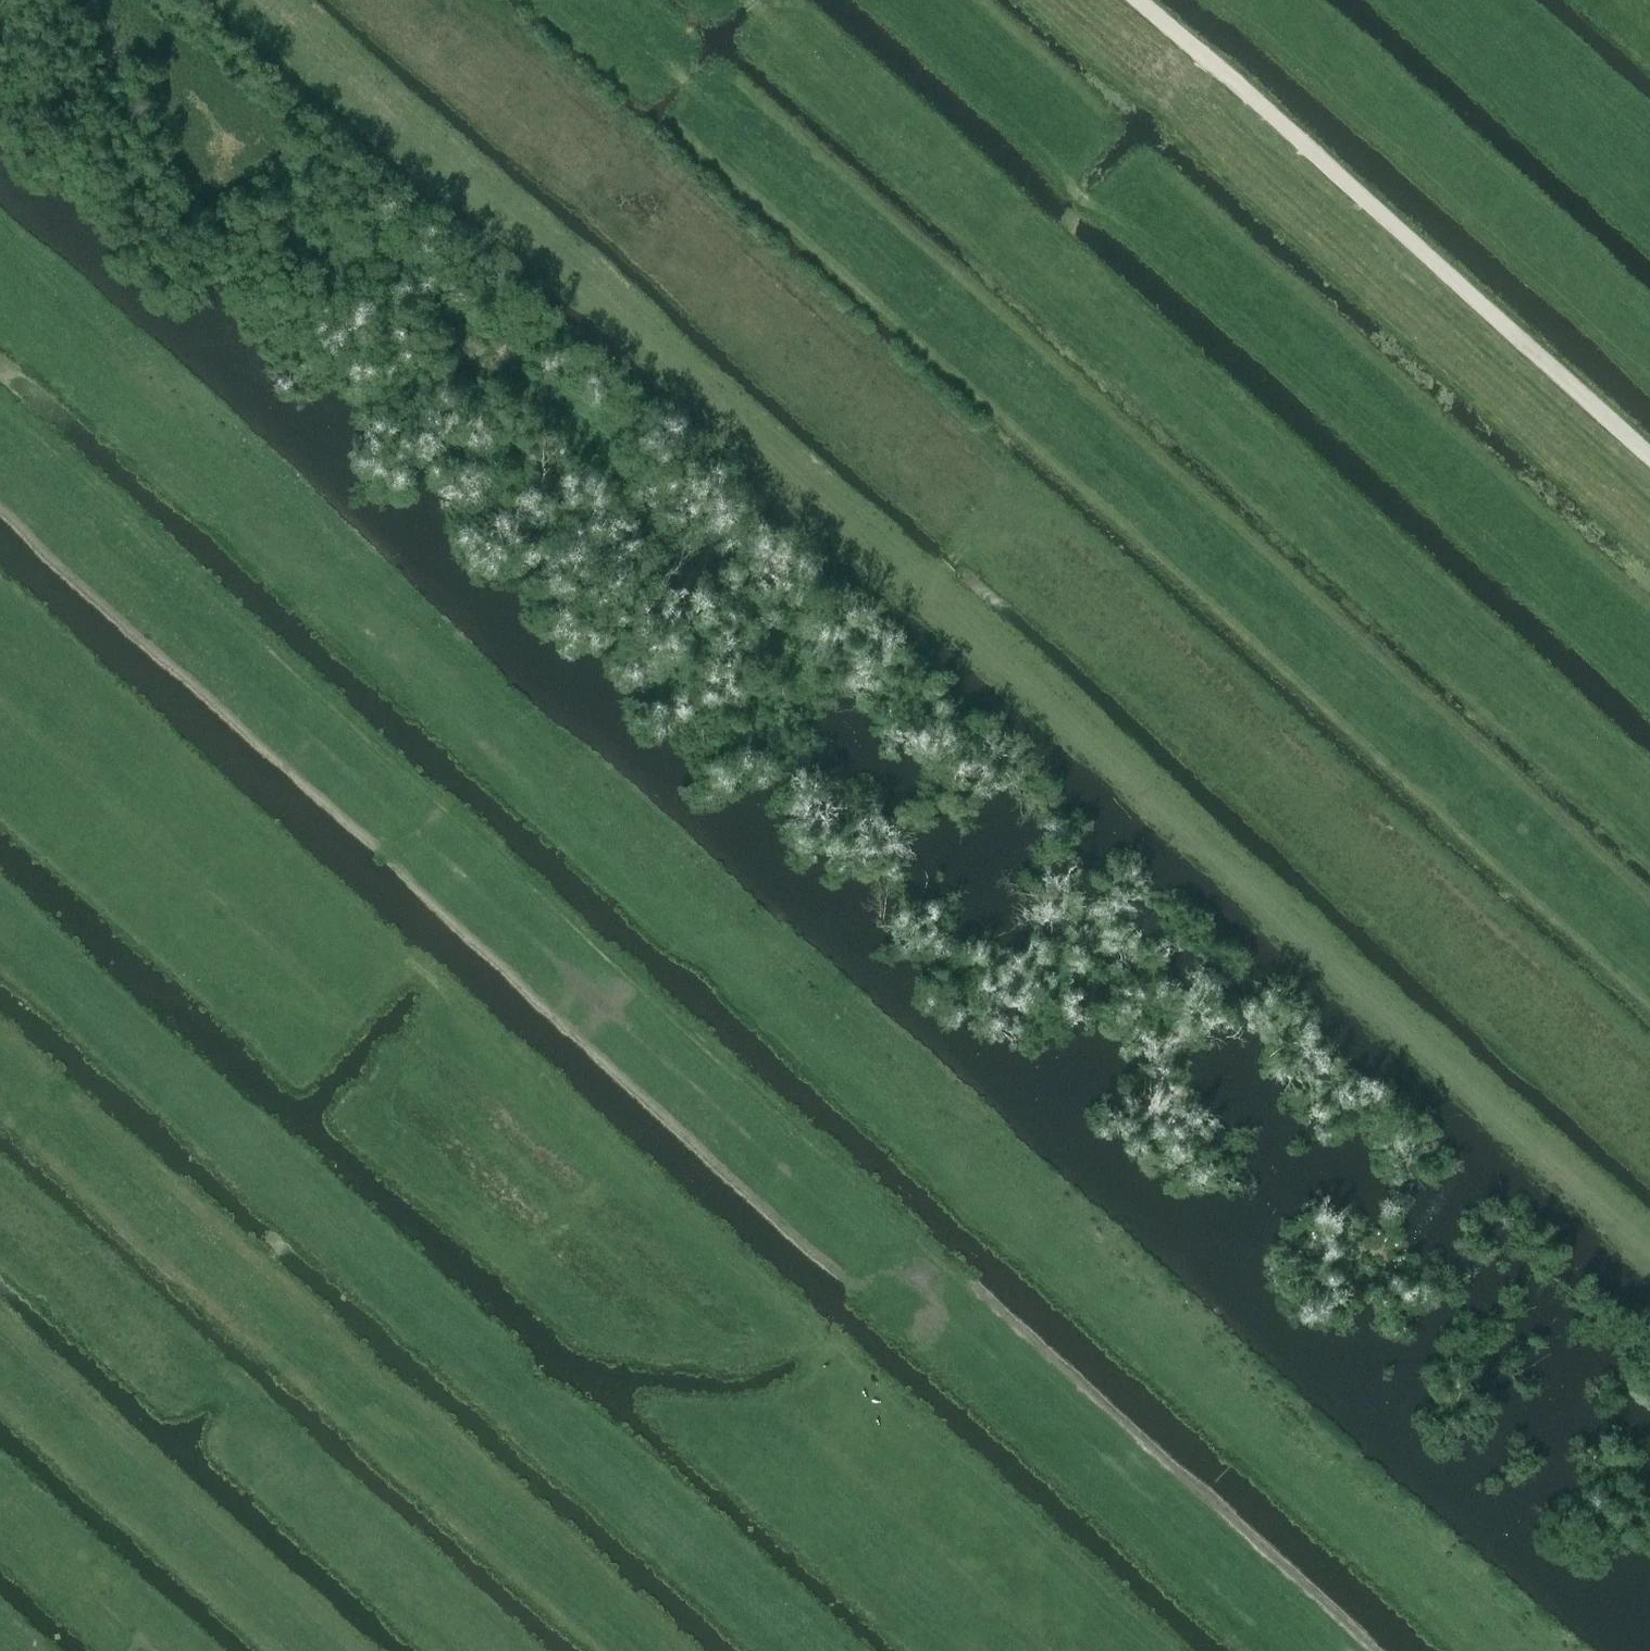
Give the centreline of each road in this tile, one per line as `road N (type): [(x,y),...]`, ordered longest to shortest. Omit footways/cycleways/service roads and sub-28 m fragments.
road 1 (track): [(1142,0),(1649,457)]

